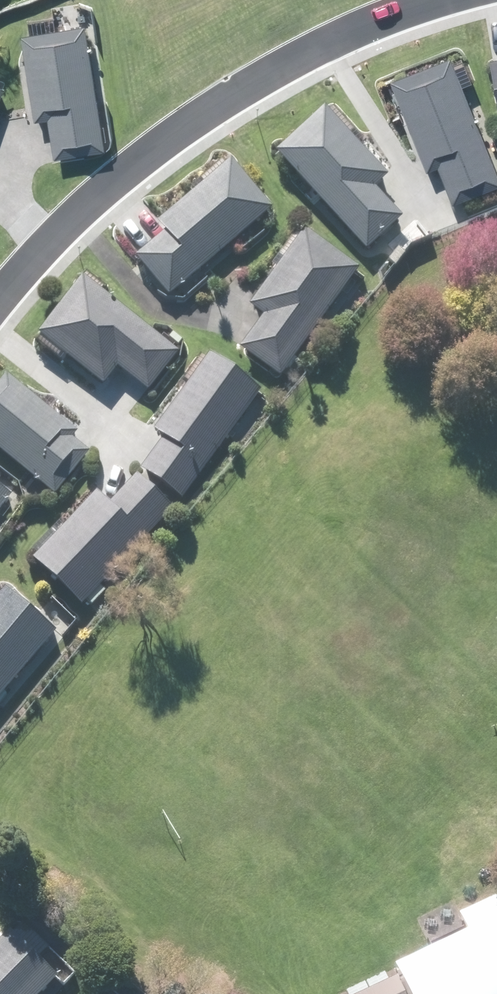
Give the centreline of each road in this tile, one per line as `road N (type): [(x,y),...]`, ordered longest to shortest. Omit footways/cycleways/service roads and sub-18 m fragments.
road 1 (residential): [(0,302),(99,194),(193,123),(296,60),(438,0)]

